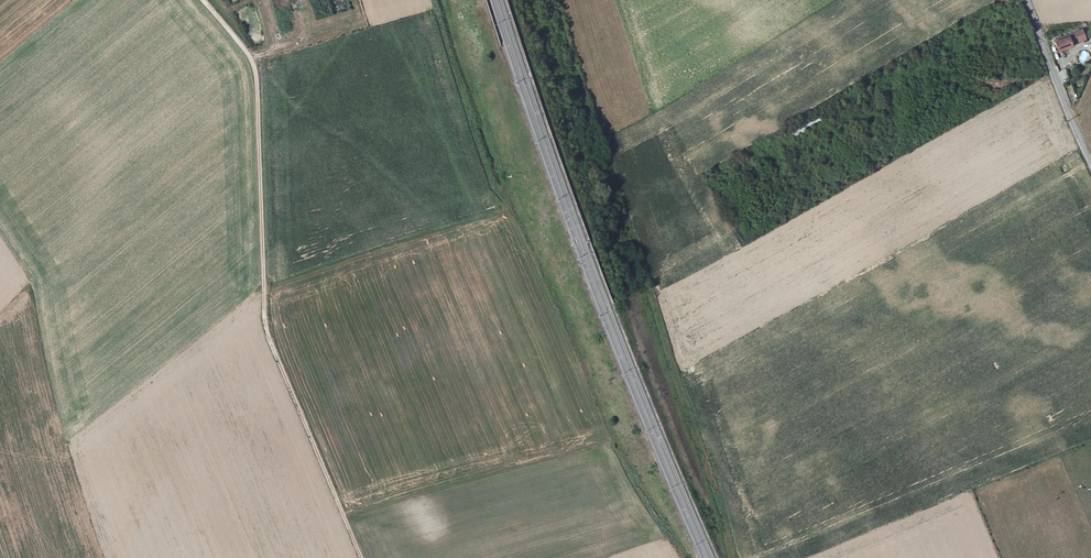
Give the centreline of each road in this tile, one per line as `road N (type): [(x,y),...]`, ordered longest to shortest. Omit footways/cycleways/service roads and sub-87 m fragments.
road 1 (track): [(202,0),(255,70),(265,323),(361,557)]
road 2 (unclassified): [(1026,0),(1090,161)]

